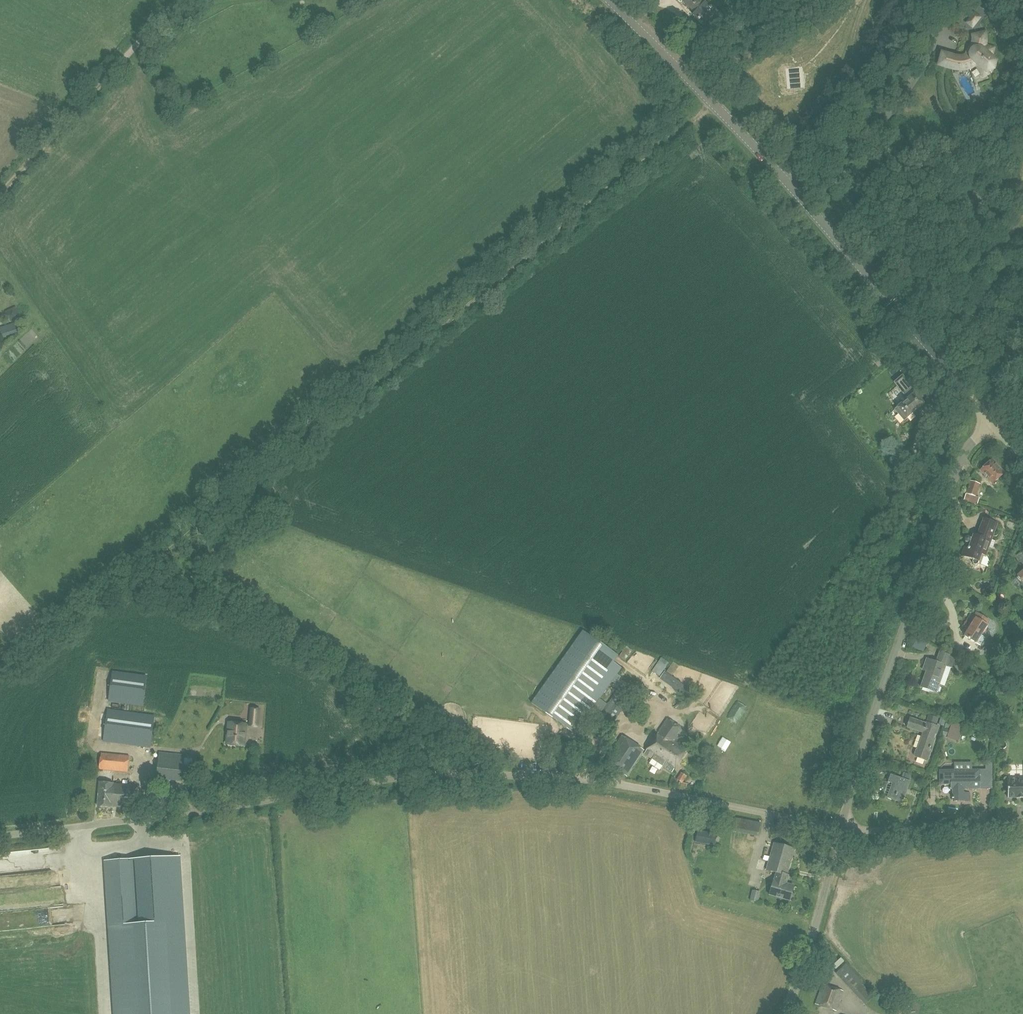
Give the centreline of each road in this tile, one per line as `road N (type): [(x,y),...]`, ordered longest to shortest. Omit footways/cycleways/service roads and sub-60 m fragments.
road 1 (track): [(0,678),(388,375),(715,104)]
road 2 (unclassified): [(841,829),(629,786),(458,774),(0,836)]
road 3 (tertiary): [(995,424),(727,118),(609,0)]
road 4 (unclassified): [(841,829),(961,465),(995,424)]
road 5 (track): [(0,193),(175,0)]
road 6 (unclassified): [(785,1013),(841,829)]
road 7 (residential): [(1022,829),(841,829)]

